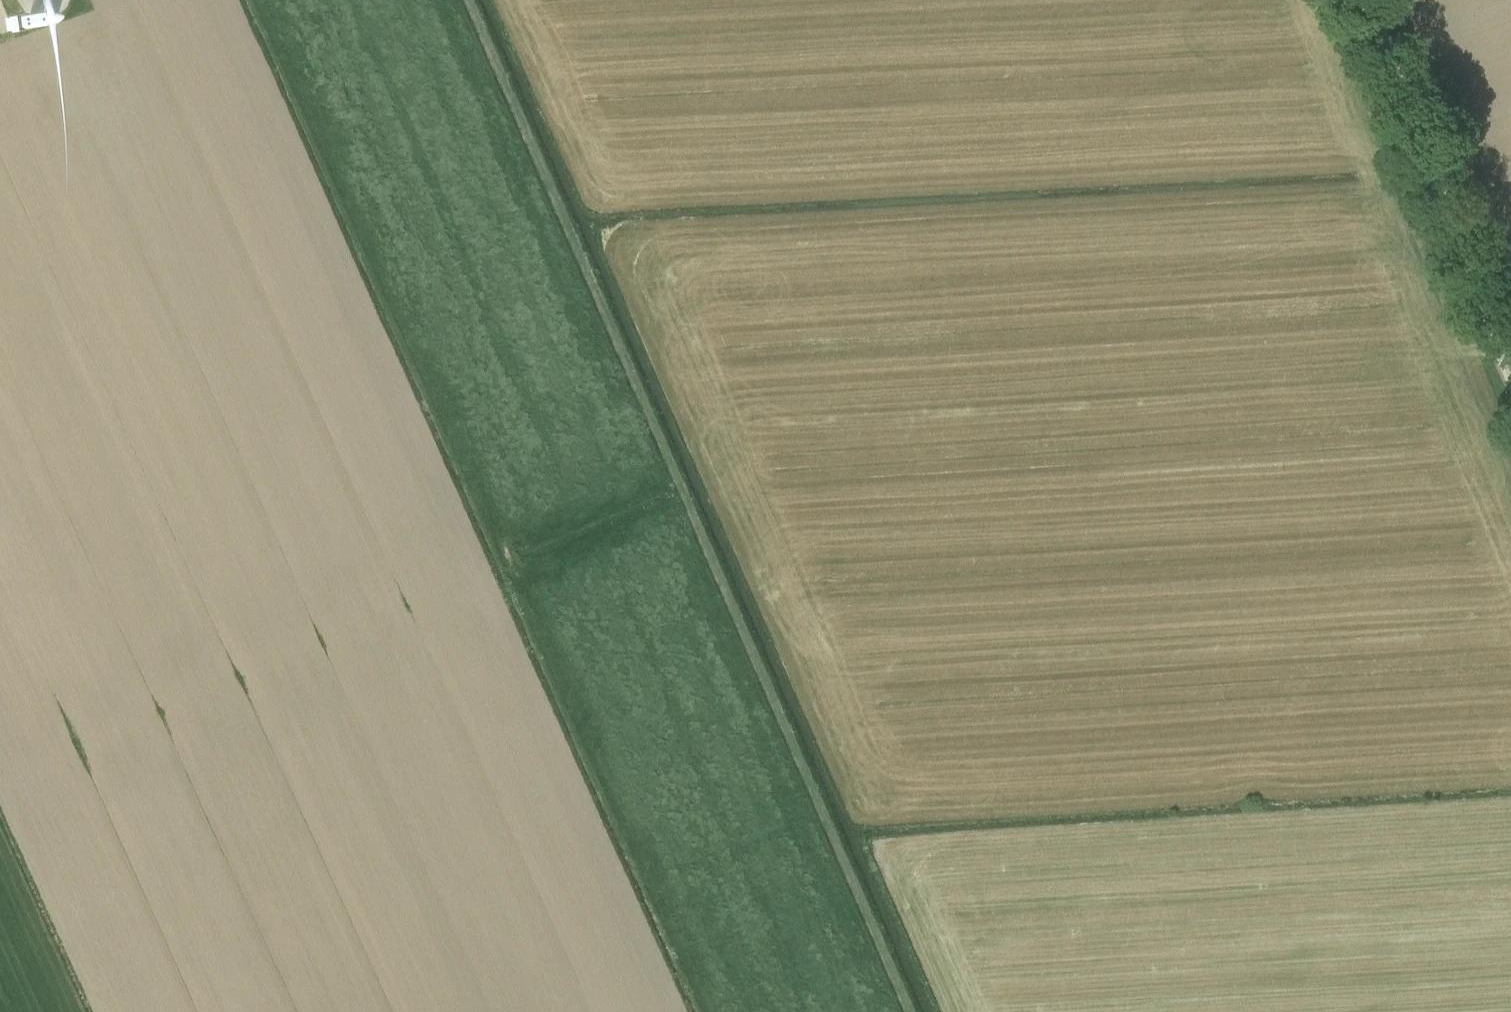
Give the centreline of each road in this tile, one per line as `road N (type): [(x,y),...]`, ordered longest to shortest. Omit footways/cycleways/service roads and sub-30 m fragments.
road 1 (unclassified): [(1510,368),(1364,0)]

